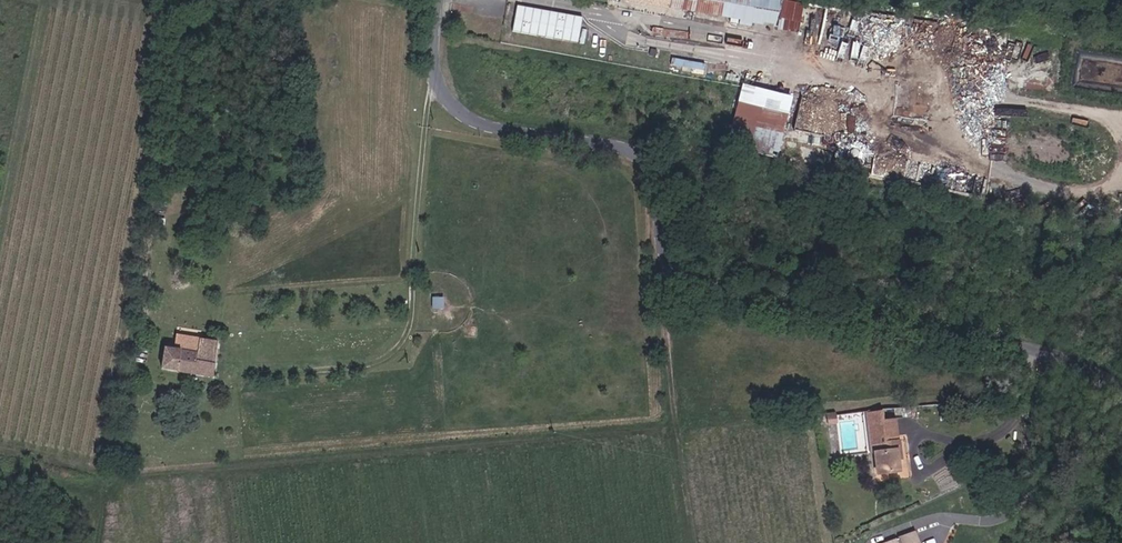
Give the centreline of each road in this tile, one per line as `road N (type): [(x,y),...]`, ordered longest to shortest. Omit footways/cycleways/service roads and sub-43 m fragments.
road 1 (unclassified): [(443,0),(439,78),(449,99),(480,125),(632,151),(658,183),(665,239),(678,266),(718,288),(1031,350),(1121,390)]

